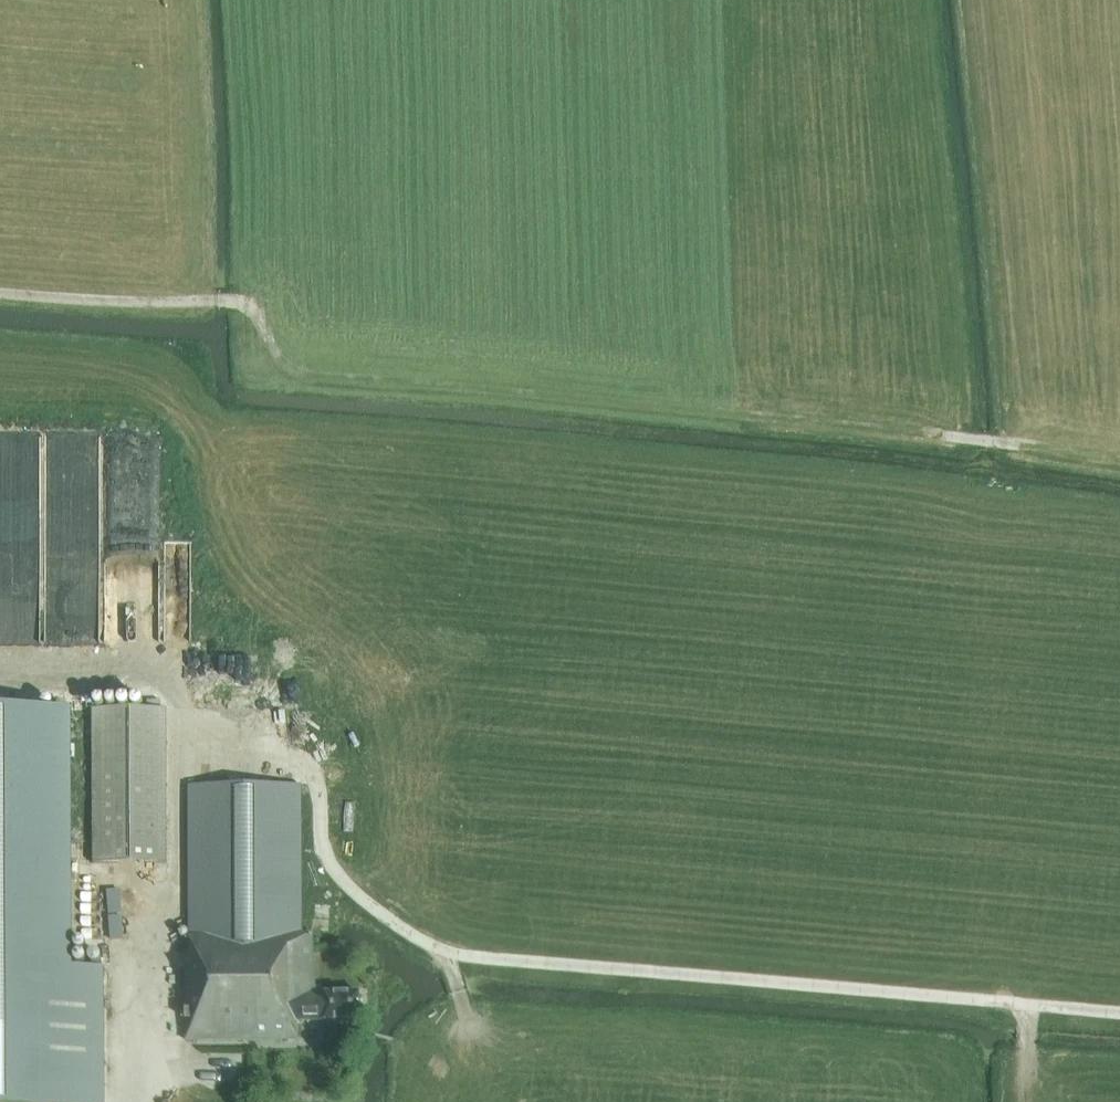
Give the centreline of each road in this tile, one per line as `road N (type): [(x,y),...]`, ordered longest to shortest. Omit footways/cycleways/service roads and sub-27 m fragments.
road 1 (track): [(177,759),(296,760),(311,769),(330,864),(384,916),(447,952),(1119,1012)]
road 2 (track): [(0,293),(243,303),(277,354)]

